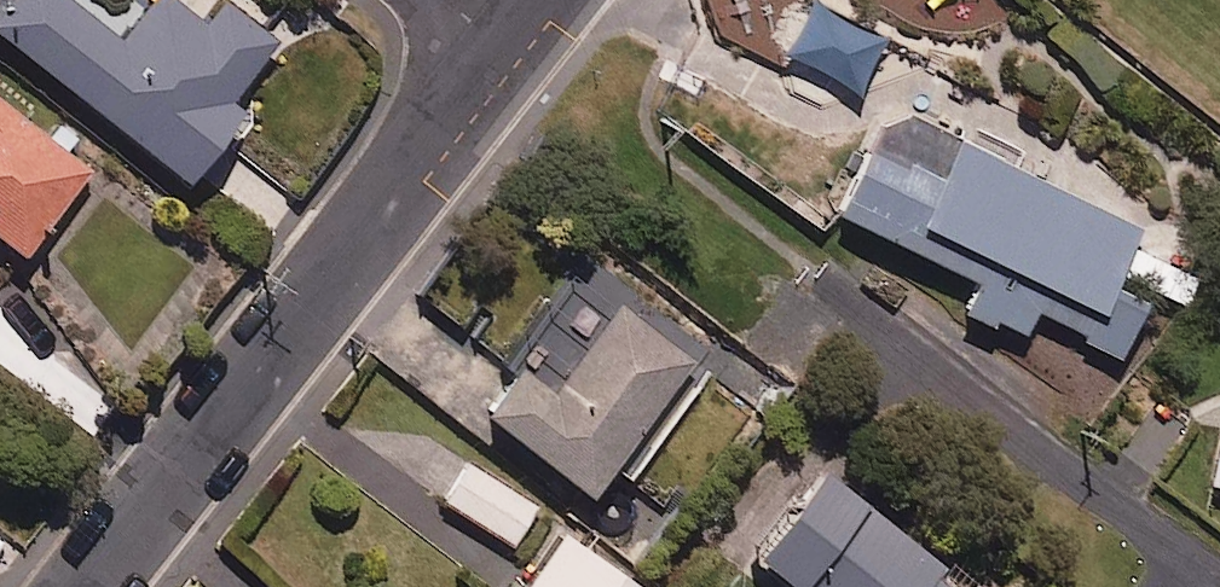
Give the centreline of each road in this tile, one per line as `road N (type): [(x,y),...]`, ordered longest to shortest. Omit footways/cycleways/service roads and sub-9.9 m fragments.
road 1 (residential): [(500,43),(77,586)]
road 2 (residential): [(845,299),(917,373),(1219,579)]

